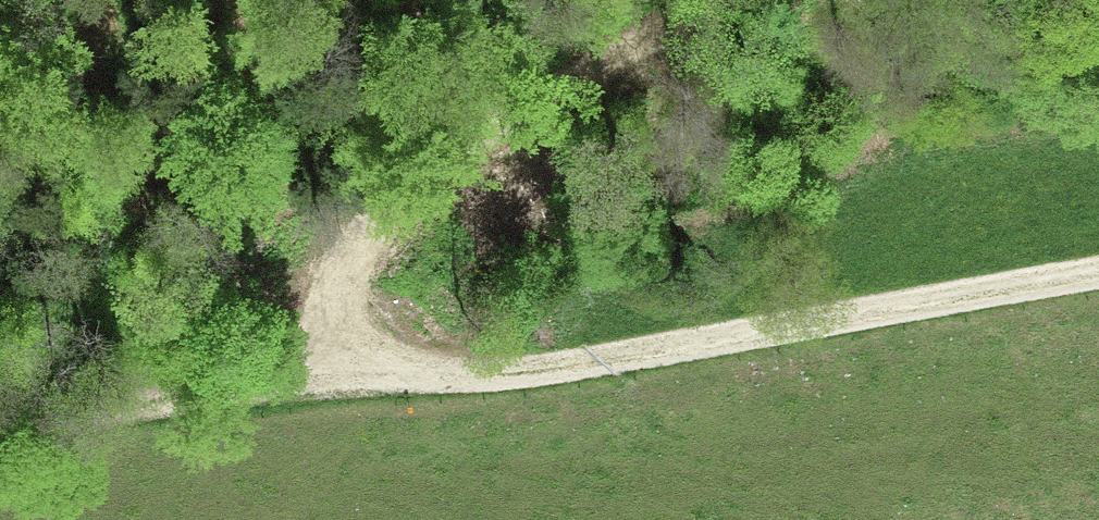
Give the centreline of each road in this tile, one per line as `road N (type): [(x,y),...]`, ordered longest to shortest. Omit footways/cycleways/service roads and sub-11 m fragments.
road 1 (track): [(358,385),(528,375),(1098,273)]
road 2 (track): [(358,385),(339,284),(407,196),(716,0)]
road 3 (track): [(0,422),(358,385)]

